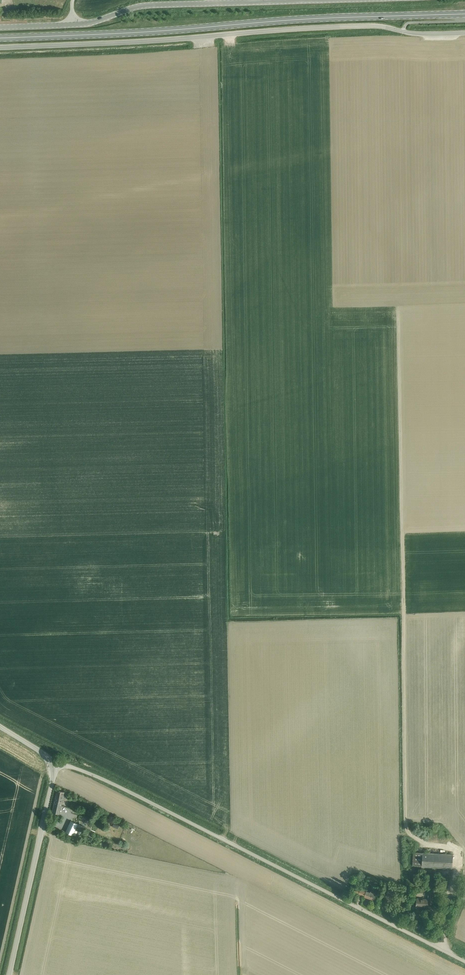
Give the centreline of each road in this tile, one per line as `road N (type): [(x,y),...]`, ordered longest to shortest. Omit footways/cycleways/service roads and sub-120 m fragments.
road 1 (unclassified): [(0,48),(355,27),(464,33)]
road 2 (primary): [(0,38),(464,14)]
road 3 (unclassified): [(464,962),(129,792),(56,764)]
road 4 (tertiary): [(0,28),(73,25),(145,6),(329,0)]
road 5 (unclassified): [(9,974),(56,764)]

